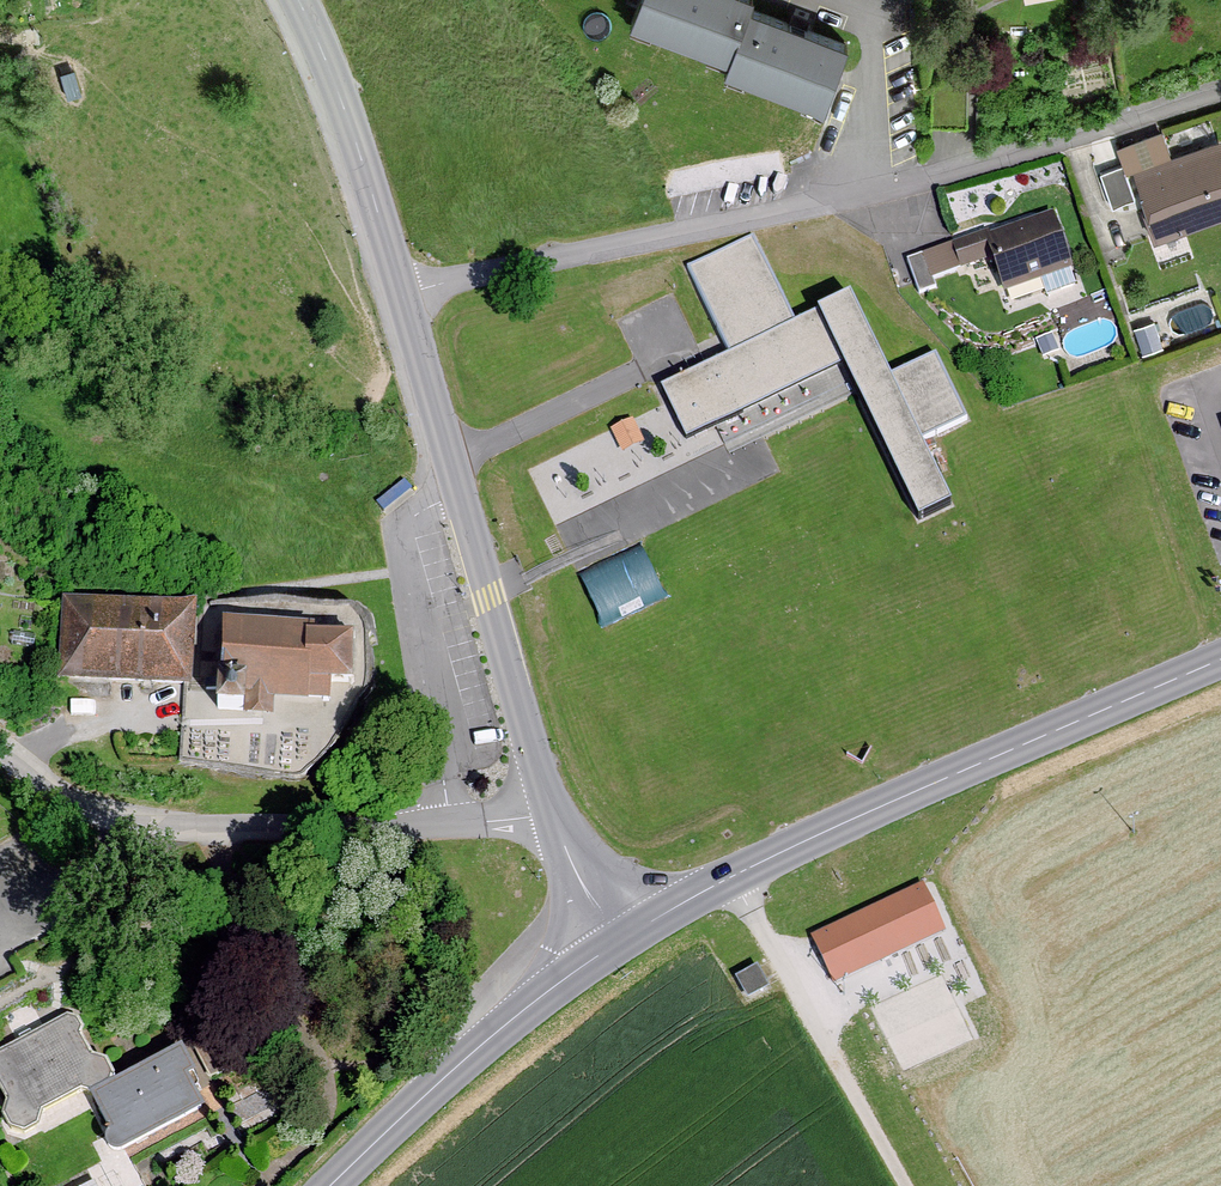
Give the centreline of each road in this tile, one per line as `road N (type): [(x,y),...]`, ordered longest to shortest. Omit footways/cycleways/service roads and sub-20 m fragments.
road 1 (residential): [(401,294),(925,180),(1220,85)]
road 2 (secondary): [(603,947),(732,872),(1220,656)]
road 3 (residential): [(549,816),(168,827),(93,808),(0,746)]
road 4 (tertiary): [(549,816),(401,294)]
road 5 (secondary): [(328,1185),(464,1056),(603,947)]
road 6 (track): [(732,872),(907,1185)]
road 7 (tertiary): [(401,294),(330,72),(295,0)]
road 8 (tertiary): [(603,947),(549,816)]

